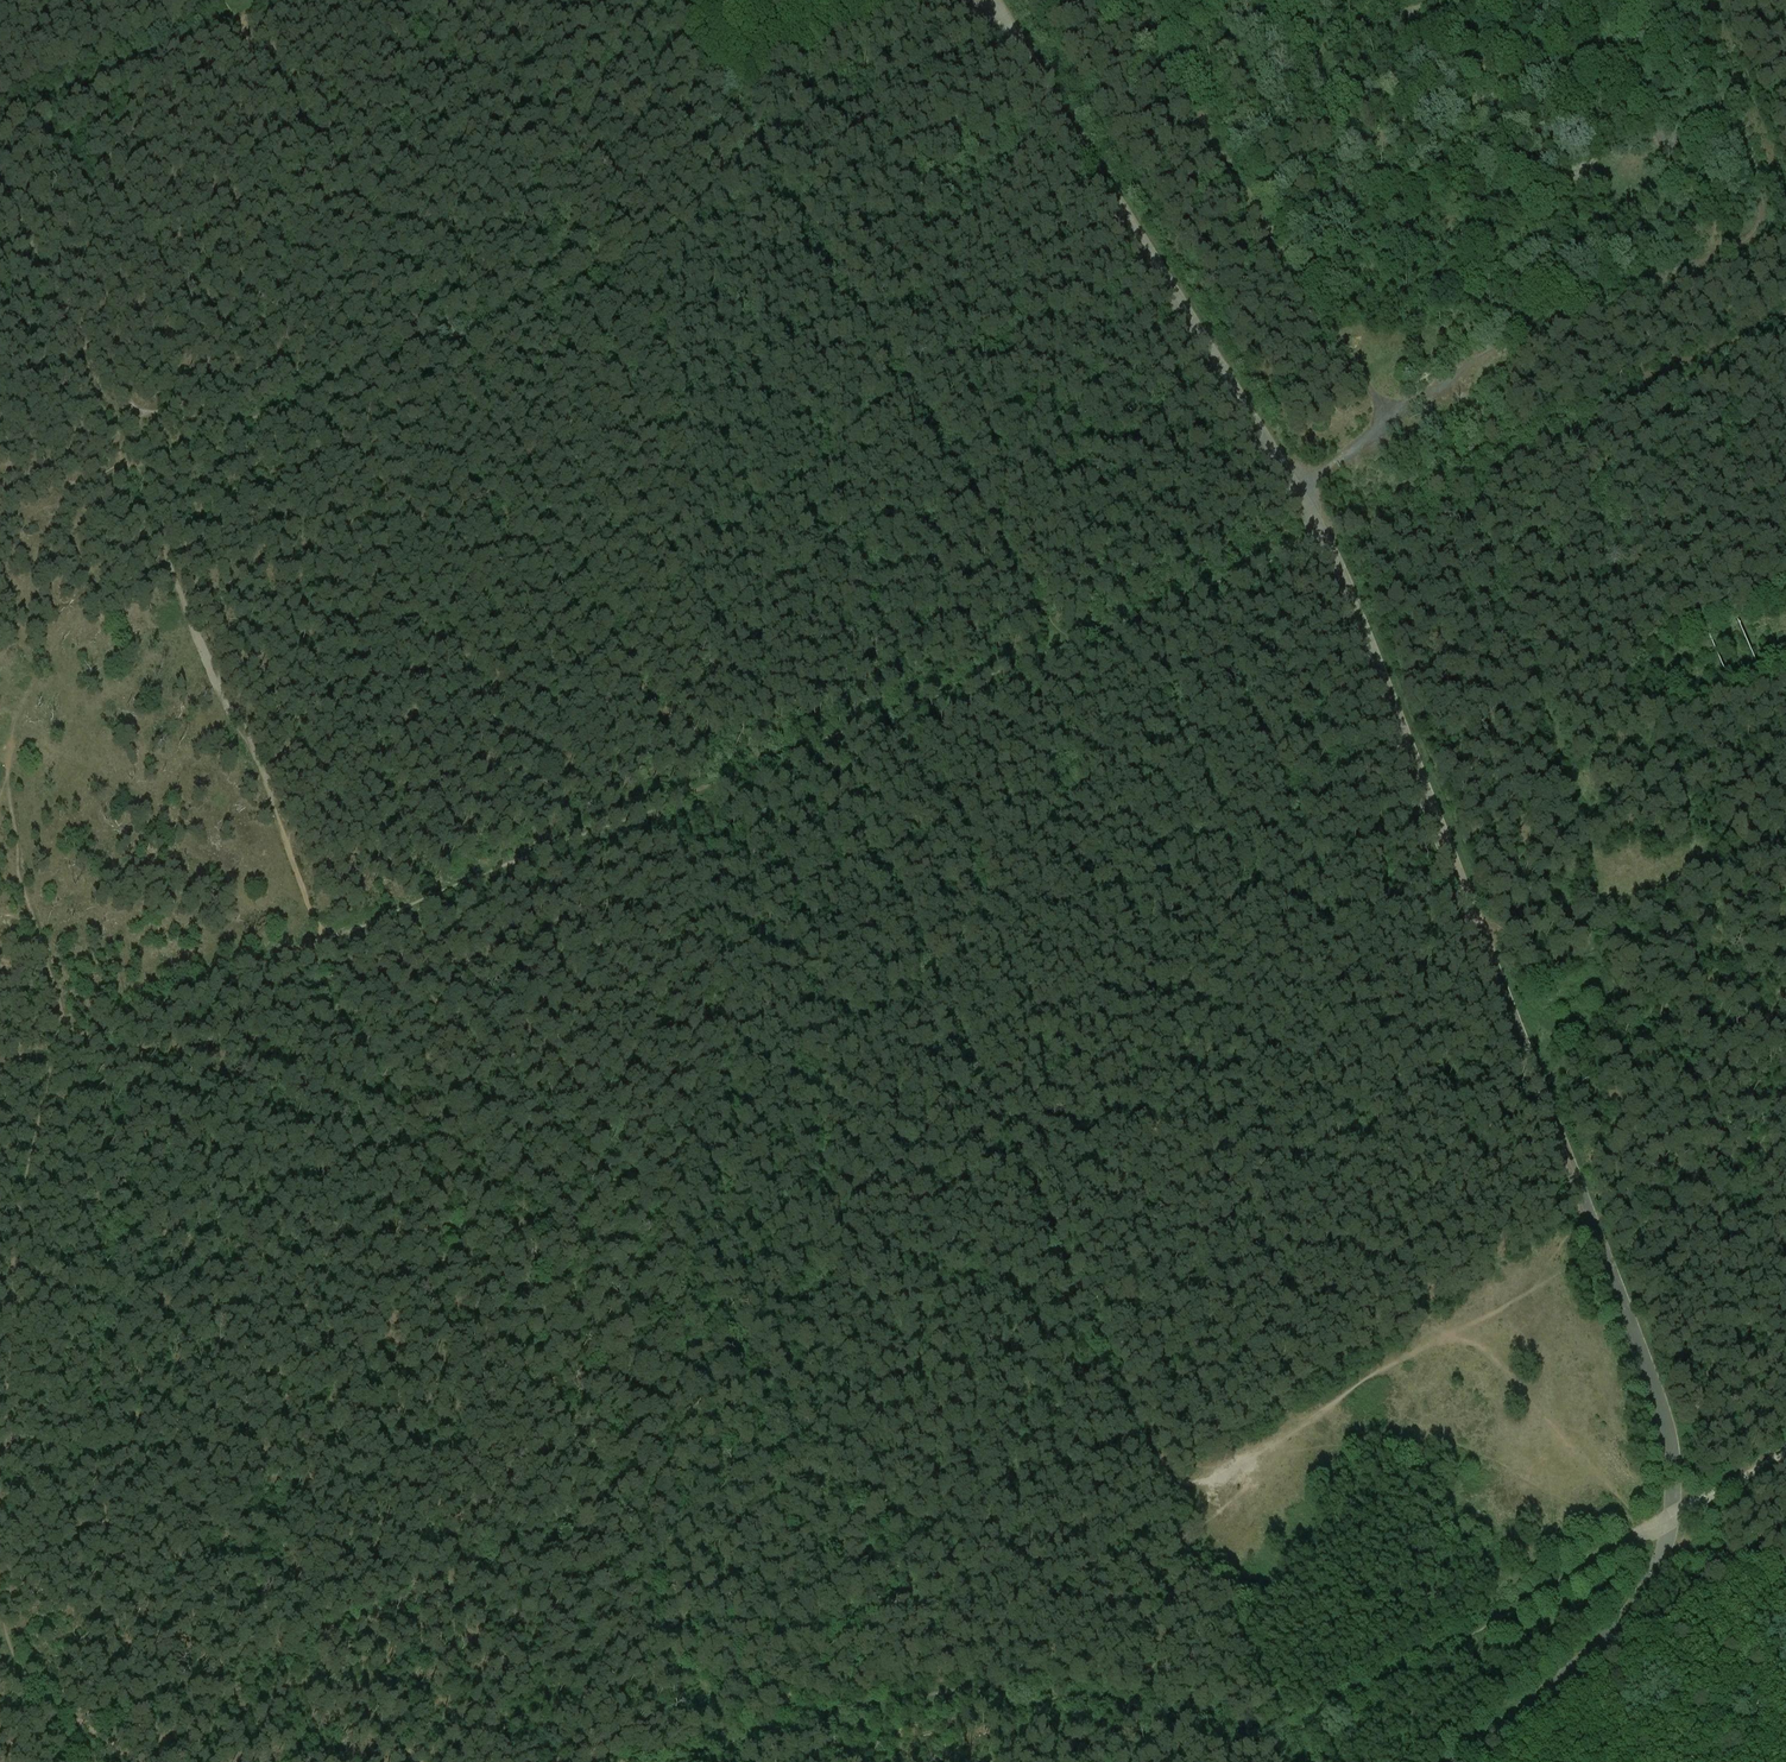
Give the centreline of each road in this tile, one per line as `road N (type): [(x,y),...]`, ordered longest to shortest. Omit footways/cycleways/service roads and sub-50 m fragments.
road 1 (unclassified): [(993,0),(1326,536),(1408,703),(1657,1379),(1675,1459),(1662,1561),(1601,1646),(1461,1761)]
road 2 (track): [(1785,1453),(1673,1518)]

